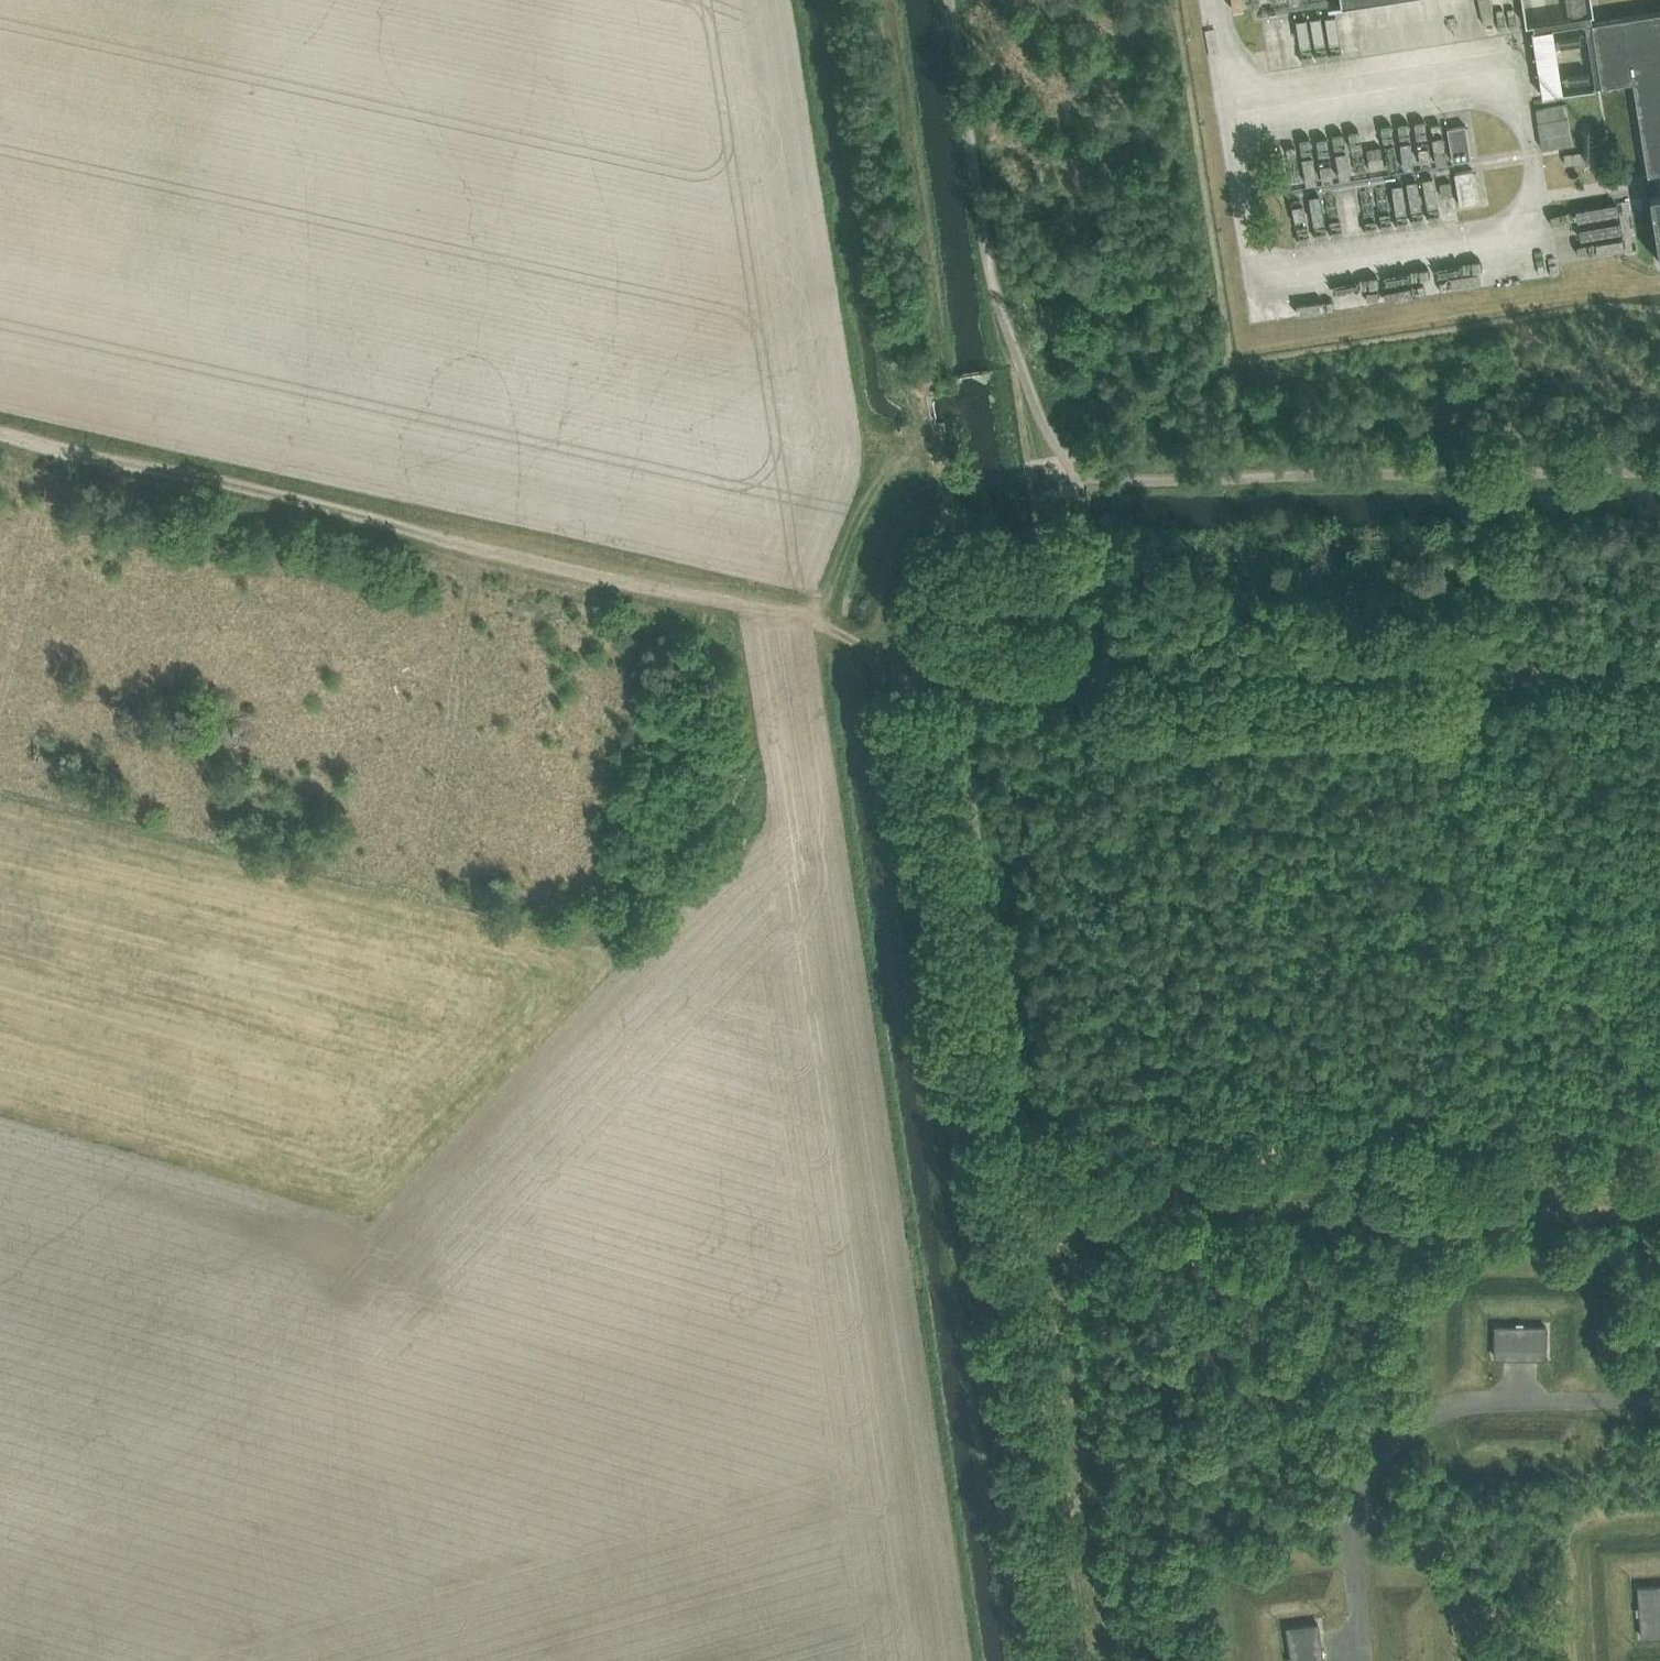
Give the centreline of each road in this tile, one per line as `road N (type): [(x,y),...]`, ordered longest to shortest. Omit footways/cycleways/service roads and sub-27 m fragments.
road 1 (track): [(1014,1660),(870,652),(825,625),(564,574),(211,479),(0,434)]

